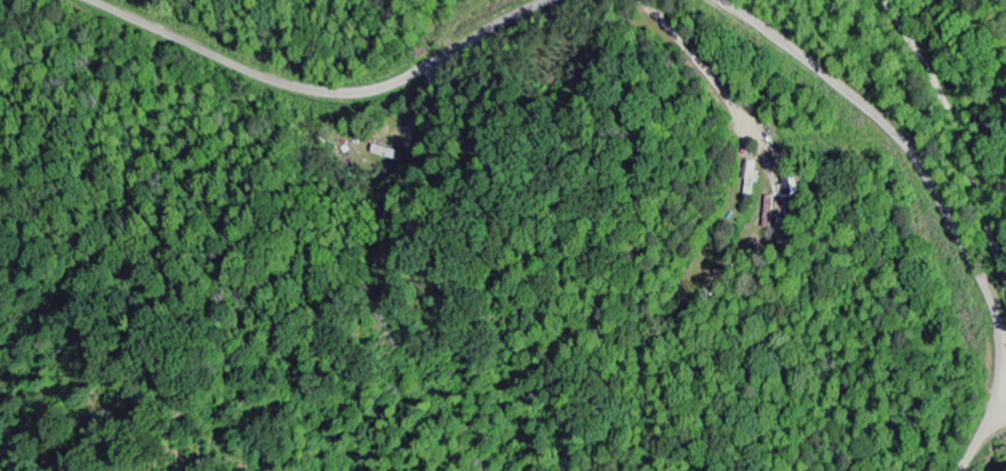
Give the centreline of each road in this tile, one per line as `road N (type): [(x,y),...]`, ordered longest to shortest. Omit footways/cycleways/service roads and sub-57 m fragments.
road 1 (residential): [(987,416),(998,377),(994,311),(918,162),(858,101),(721,0)]
road 2 (residential): [(548,0),(394,83),(351,93),(262,78),(88,0)]
road 3 (residential): [(1005,279),(958,142),(885,0)]

